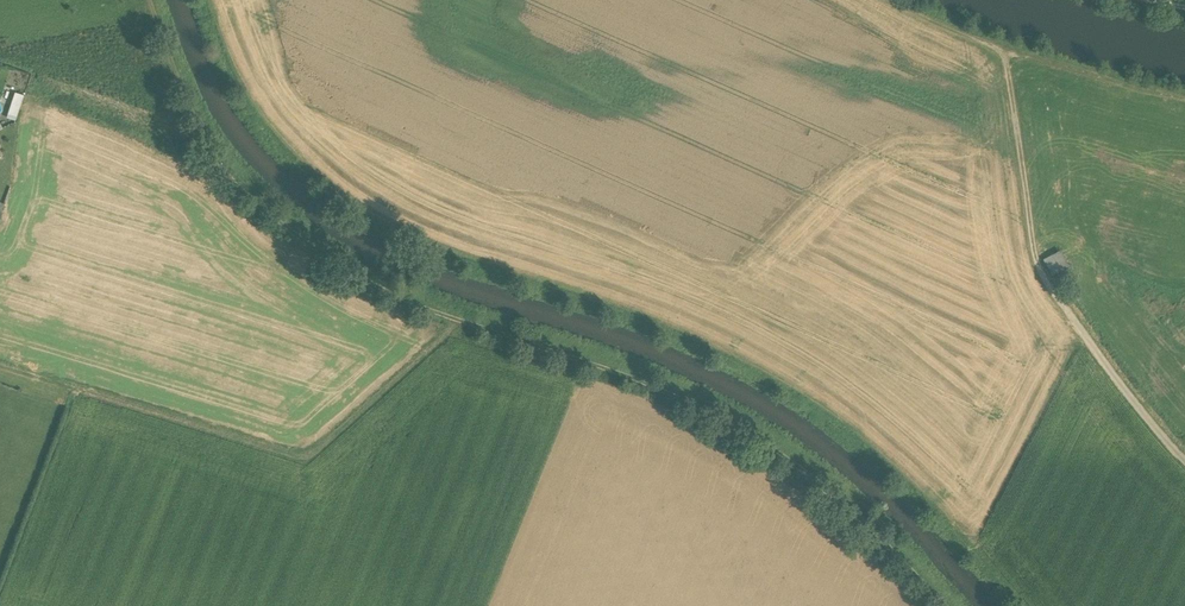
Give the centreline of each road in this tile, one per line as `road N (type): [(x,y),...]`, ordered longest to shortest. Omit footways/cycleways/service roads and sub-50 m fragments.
road 1 (track): [(1018,605),(886,469),(796,401),(679,341),(438,259),(307,177),(254,117),(208,0)]
road 2 (track): [(944,605),(836,499),(756,441),(626,380),(416,309),(302,242),(220,165),(152,0)]
road 3 (track): [(0,365),(307,464),(321,460),(470,330)]
road 4 (track): [(1184,462),(1118,382),(1042,270),(1011,59)]
road 5 (track): [(1184,104),(1011,59)]
road 6 (track): [(1011,59),(882,0)]

